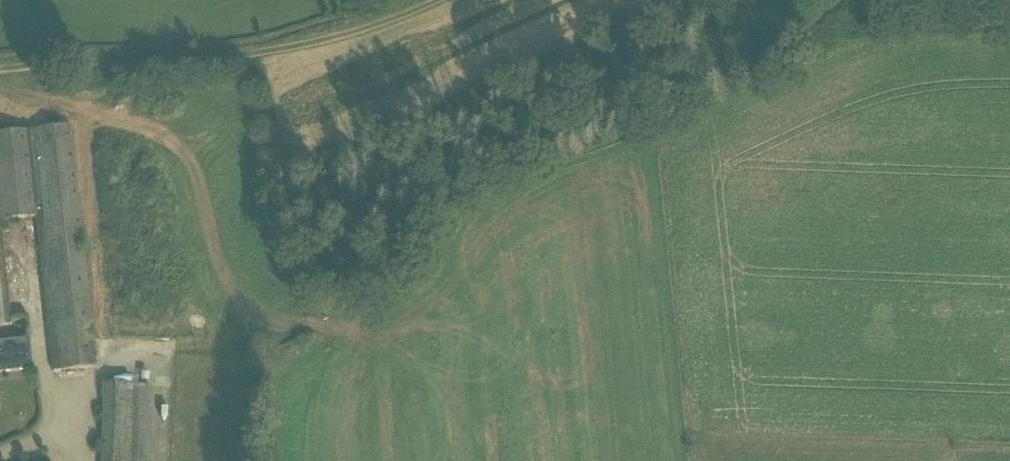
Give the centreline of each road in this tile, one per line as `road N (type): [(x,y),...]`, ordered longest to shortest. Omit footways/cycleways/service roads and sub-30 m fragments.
road 1 (track): [(410,0),(234,65),(0,73)]

